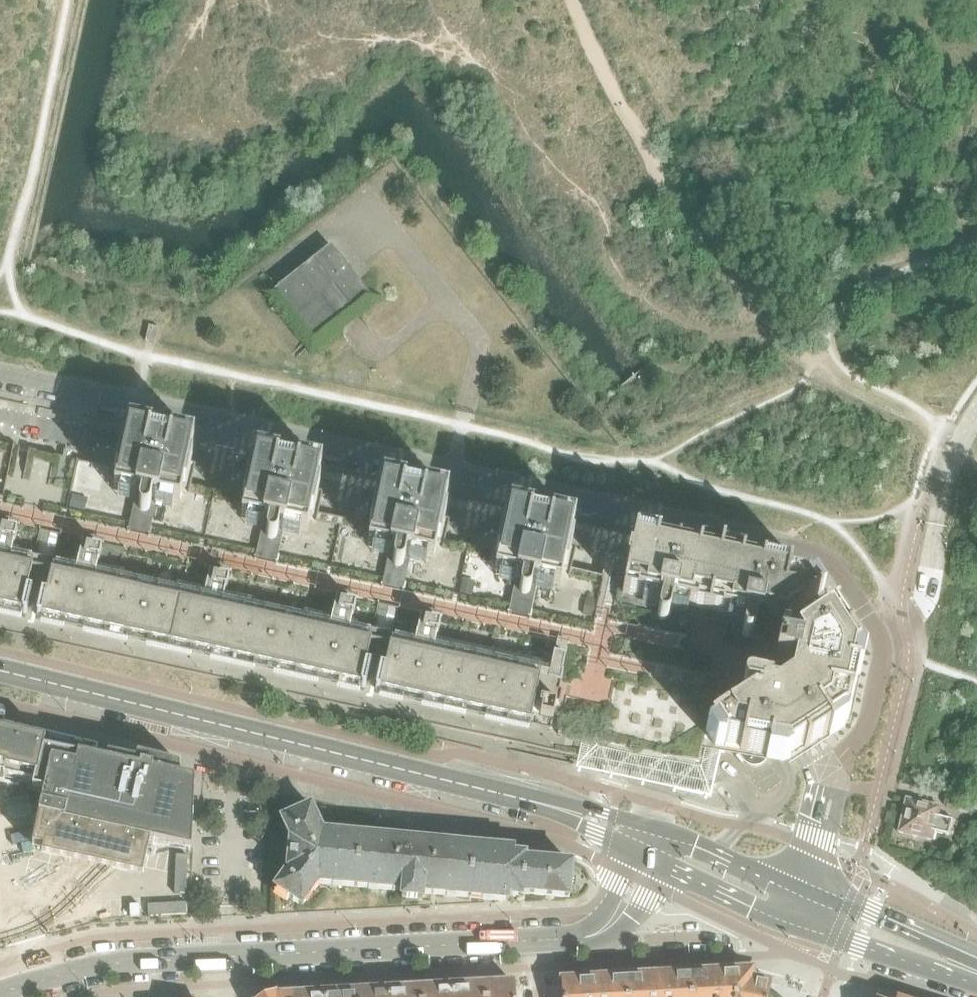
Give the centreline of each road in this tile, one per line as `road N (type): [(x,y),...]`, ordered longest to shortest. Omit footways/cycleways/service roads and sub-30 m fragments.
road 1 (residential): [(0,375),(814,553),(860,595),(882,642),(882,674)]
road 2 (secondary): [(548,806),(0,671)]
road 3 (track): [(918,0),(859,54),(779,181),(769,213),(776,275)]
road 4 (tertiary): [(222,958),(537,942)]
road 5 (tertiary): [(2,996),(91,969),(222,958)]
road 6 (secondary): [(781,918),(922,968),(970,970)]
road 7 (residential): [(809,848),(830,784),(827,766),(861,737),(882,674)]
road 8 (secondary): [(970,970),(887,919),(793,889)]
road 9 (secondary): [(666,867),(781,918)]
road 10 (secondary): [(793,889),(679,840)]

